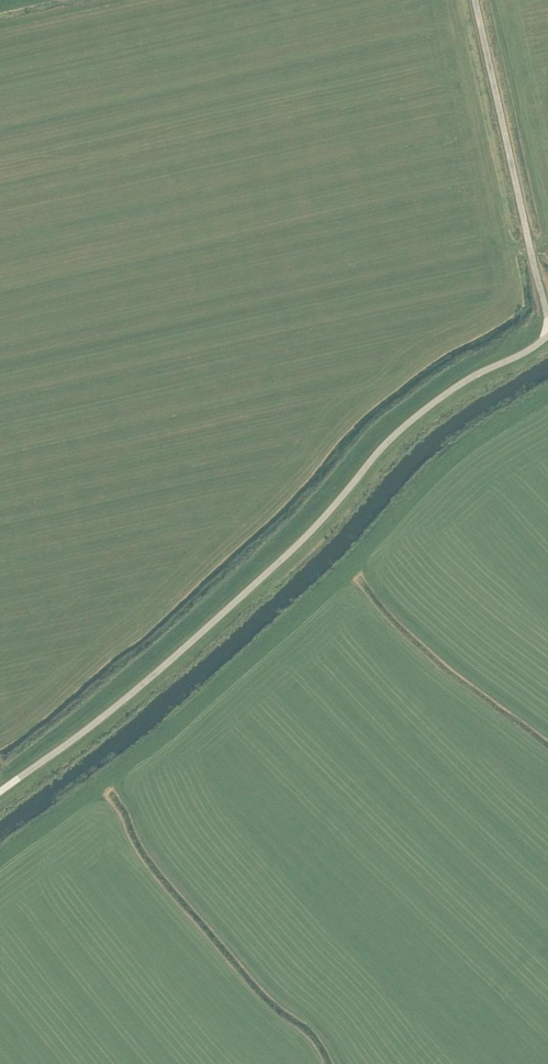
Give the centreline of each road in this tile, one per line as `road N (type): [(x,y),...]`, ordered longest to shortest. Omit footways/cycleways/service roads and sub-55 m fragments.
road 1 (unclassified): [(547,335),(427,407),(202,631),(0,791)]

